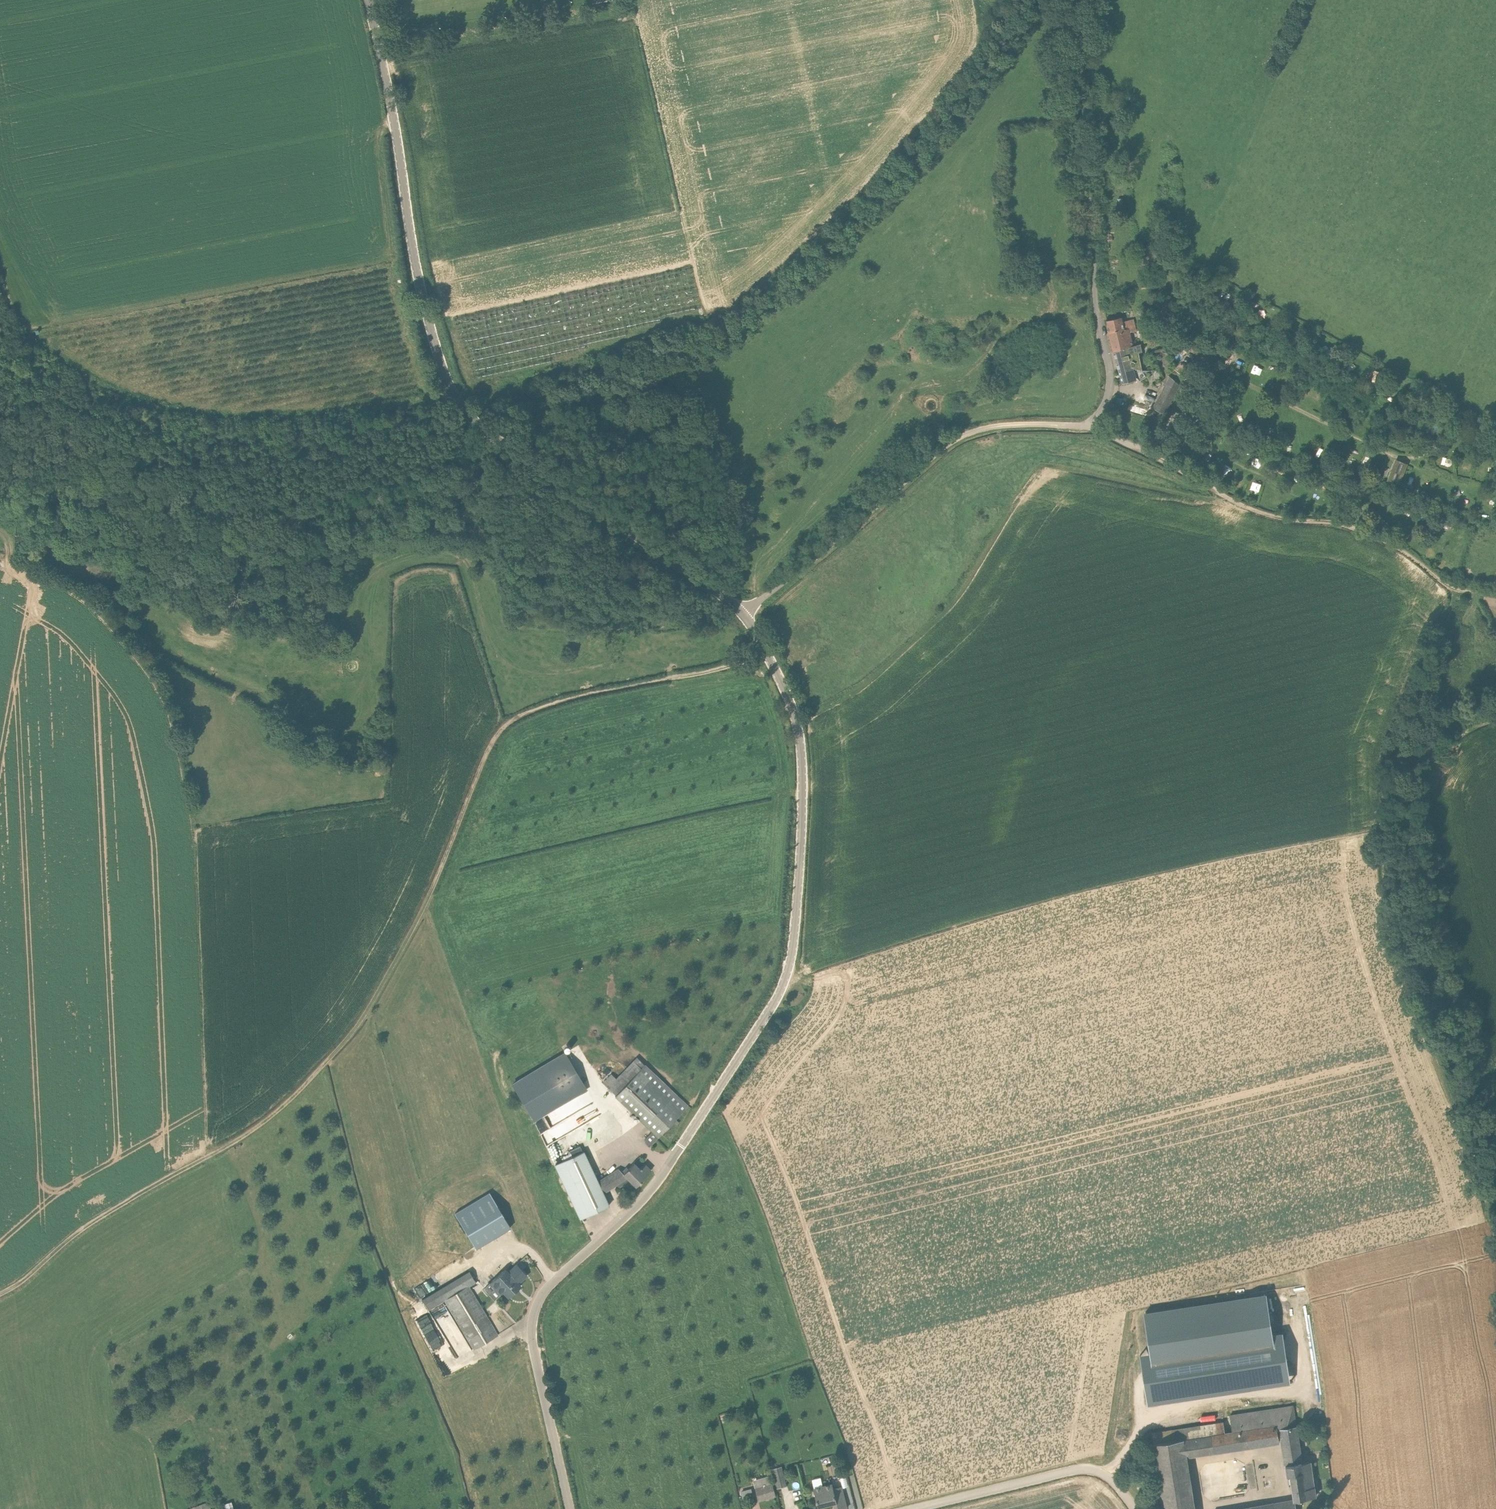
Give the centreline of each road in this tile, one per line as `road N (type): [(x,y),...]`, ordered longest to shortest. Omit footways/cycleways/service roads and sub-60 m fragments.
road 1 (track): [(766,652),(569,699),(508,723),(485,757),(419,915),(344,1042),(268,1118),(91,1223),(0,1295)]
road 2 (unclassified): [(570,1508),(534,1350),(536,1305),(655,1184),(772,1004),(792,953),(800,744),(783,685),(743,613)]
road 3 (unclassified): [(743,613),(488,434),(455,397),(422,294),(368,0)]
road 4 (unclassified): [(1091,423),(1111,375),(1097,315),(1081,138),(1078,0)]
road 5 (unclassified): [(743,613),(959,437),(998,425),(1091,423)]
road 6 (tertiary): [(912,1508),(1086,1469),(1113,1481),(1135,1508)]
road 7 (track): [(509,448),(562,456),(637,489)]

